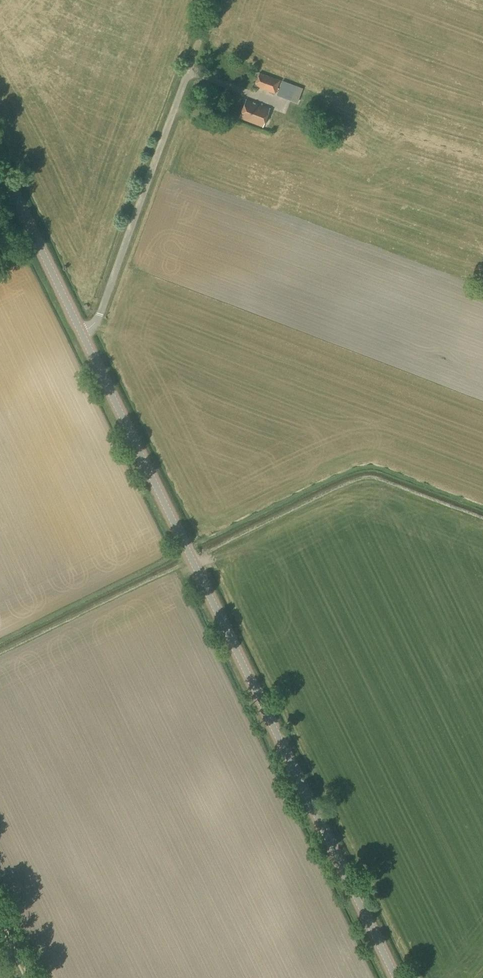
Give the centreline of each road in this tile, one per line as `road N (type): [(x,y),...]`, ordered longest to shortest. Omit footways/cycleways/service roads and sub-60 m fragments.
road 1 (secondary): [(396,977),(82,330)]
road 2 (unclassified): [(82,330),(98,317),(204,46)]
road 3 (secondary): [(82,330),(0,164)]

